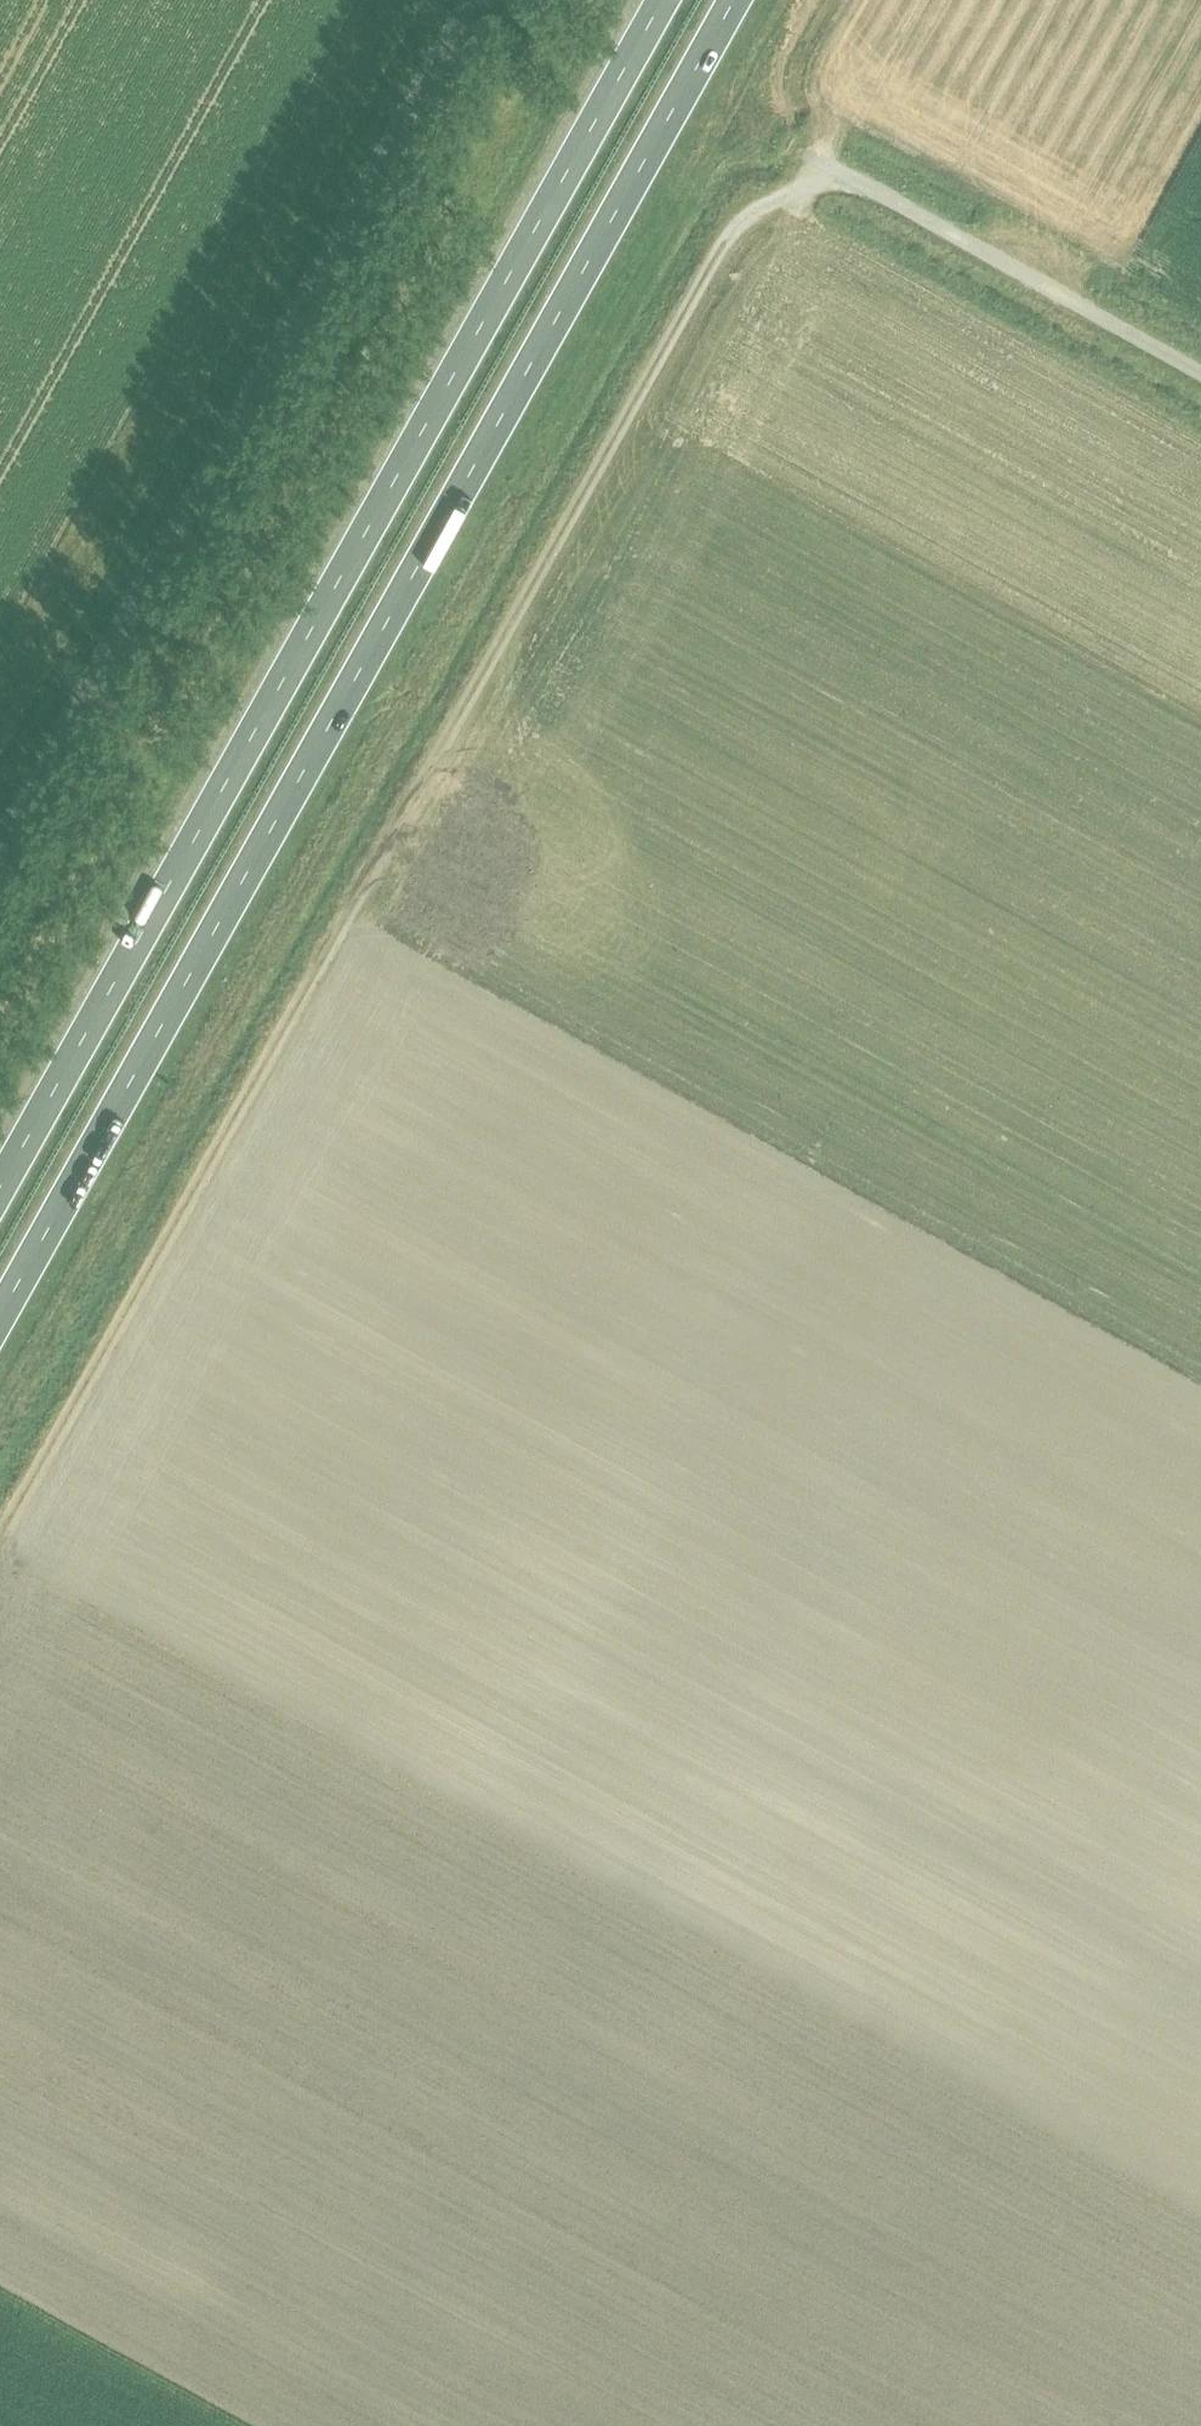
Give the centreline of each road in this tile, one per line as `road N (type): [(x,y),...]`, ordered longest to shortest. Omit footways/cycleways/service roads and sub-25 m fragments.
road 1 (trunk): [(0,1313),(734,0)]
road 2 (trunk): [(662,0),(0,1186)]
road 3 (unclassified): [(0,838),(460,0)]
road 4 (unclassified): [(1200,378),(805,151)]

